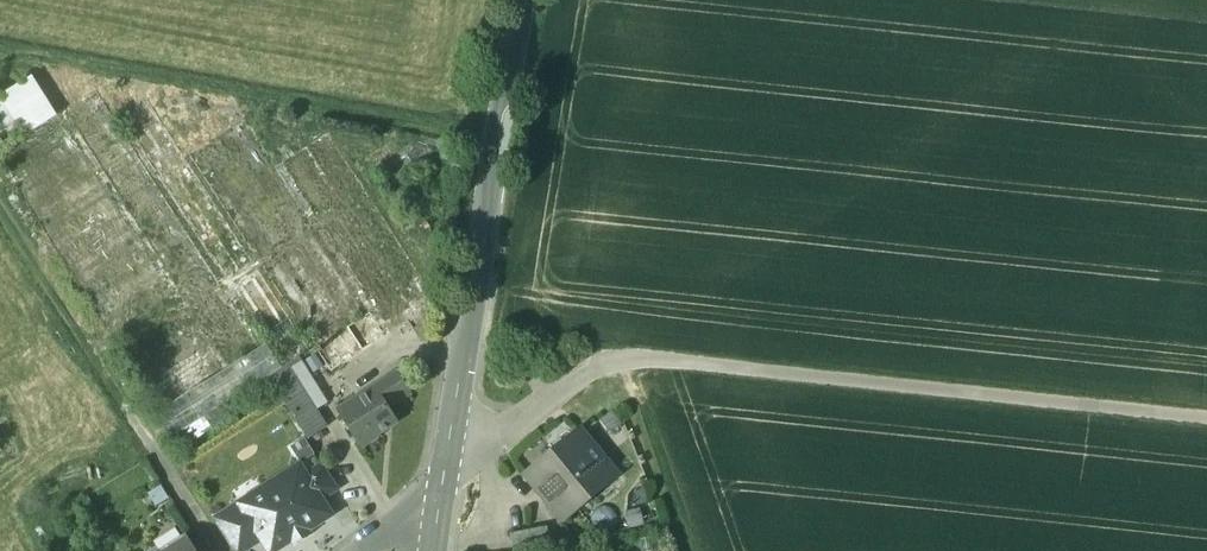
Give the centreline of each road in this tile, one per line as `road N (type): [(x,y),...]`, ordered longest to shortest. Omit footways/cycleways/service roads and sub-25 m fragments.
road 1 (tertiary): [(529,0),(491,132),(485,279),(434,532)]
road 2 (track): [(214,550),(0,201)]
road 3 (track): [(696,550),(622,365)]

